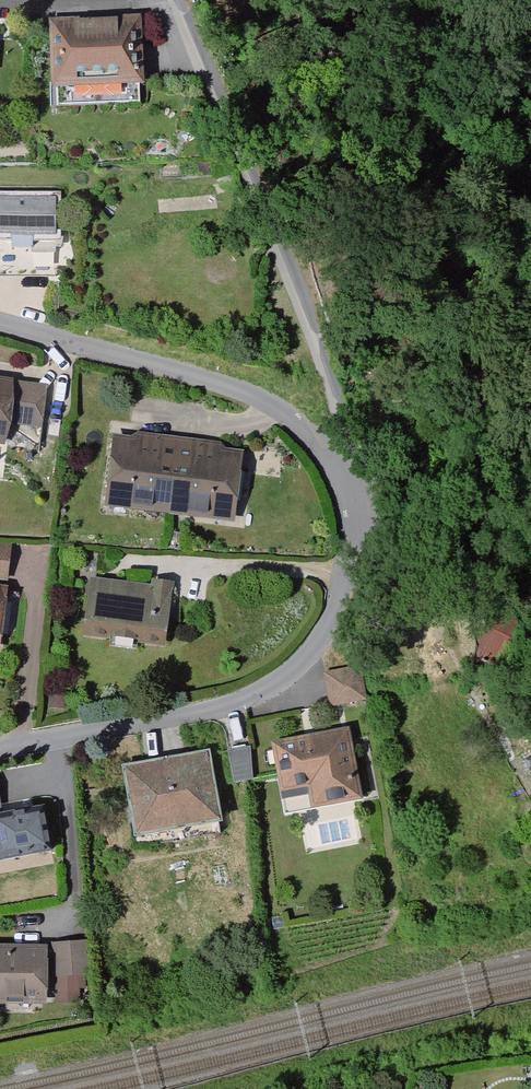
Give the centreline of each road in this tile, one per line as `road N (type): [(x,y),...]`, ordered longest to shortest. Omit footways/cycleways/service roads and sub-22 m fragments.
road 1 (residential): [(0,748),(229,708),(283,679),(328,635),(351,575),(359,530),(346,473)]
road 2 (residential): [(179,0),(346,440),(346,473)]
road 3 (residential): [(346,473),(297,421),(237,386),(0,324)]

